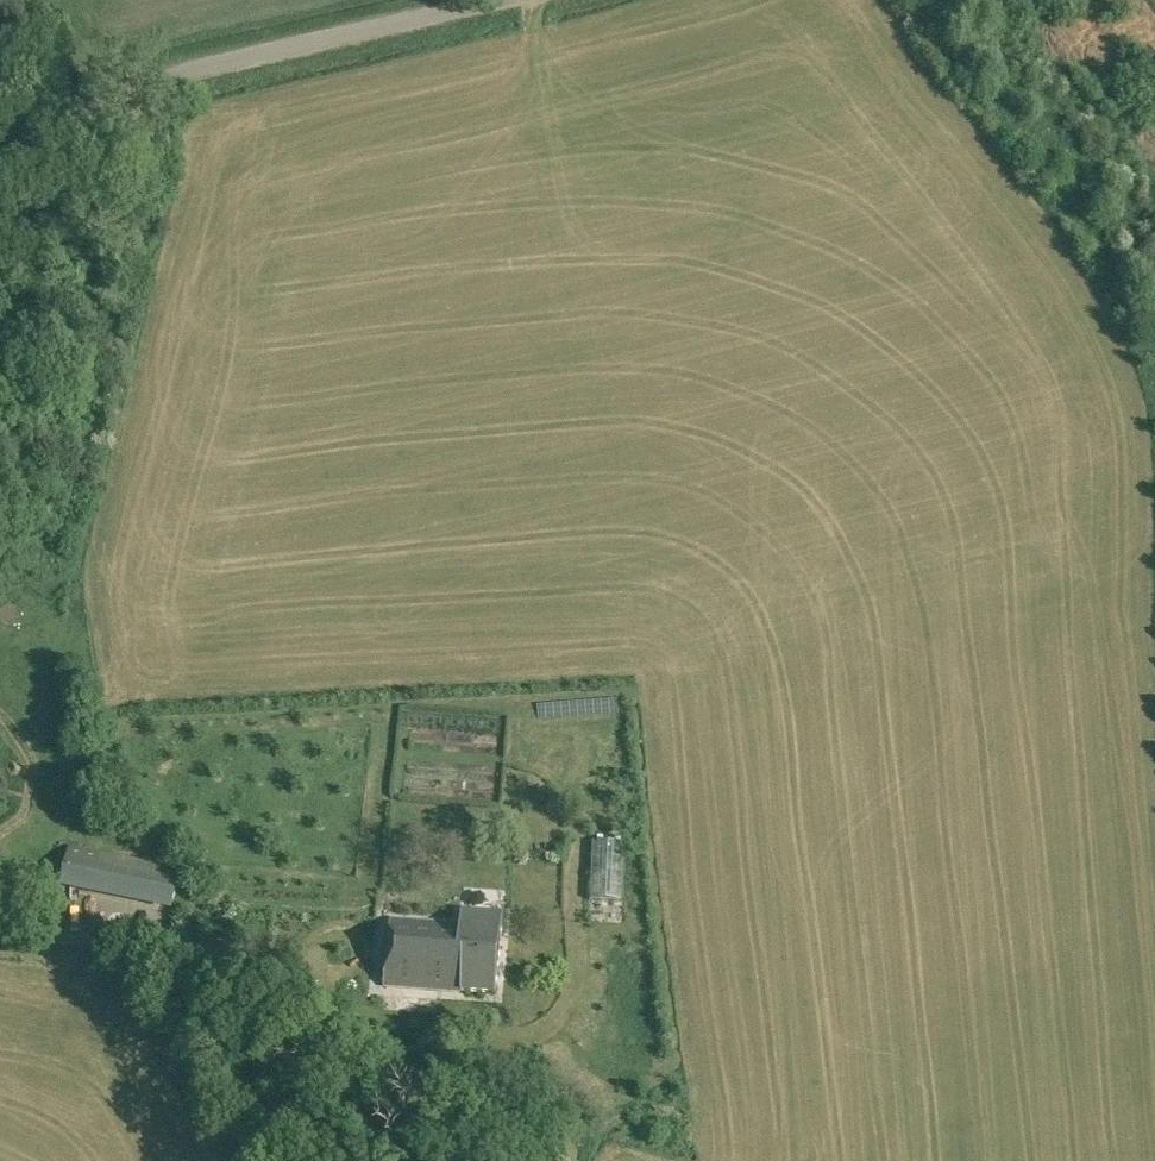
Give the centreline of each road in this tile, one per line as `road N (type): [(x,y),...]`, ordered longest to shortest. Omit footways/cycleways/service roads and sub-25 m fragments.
road 1 (unclassified): [(0,171),(62,121),(151,78),(473,0)]

